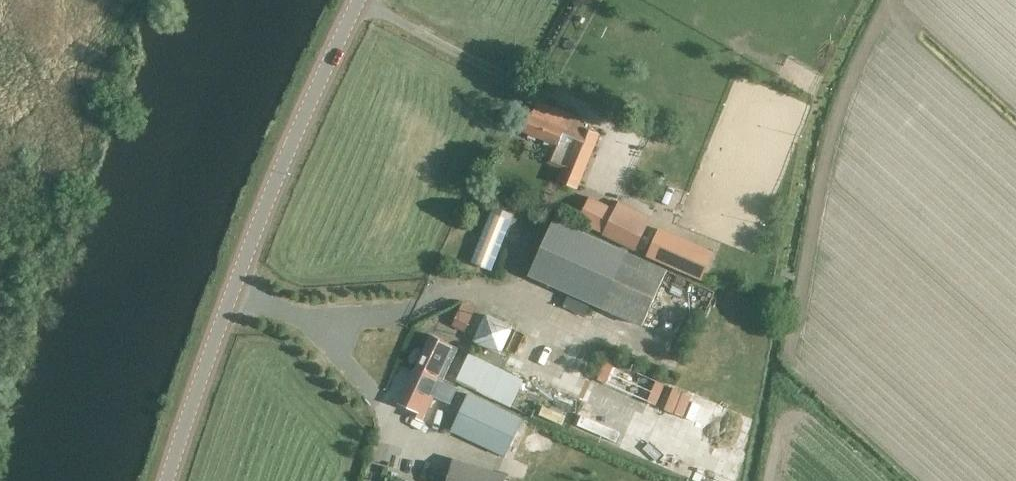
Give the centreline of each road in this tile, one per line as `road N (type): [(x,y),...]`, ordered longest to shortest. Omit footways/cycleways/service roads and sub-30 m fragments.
road 1 (tertiary): [(171,480),(259,230),(365,0)]

